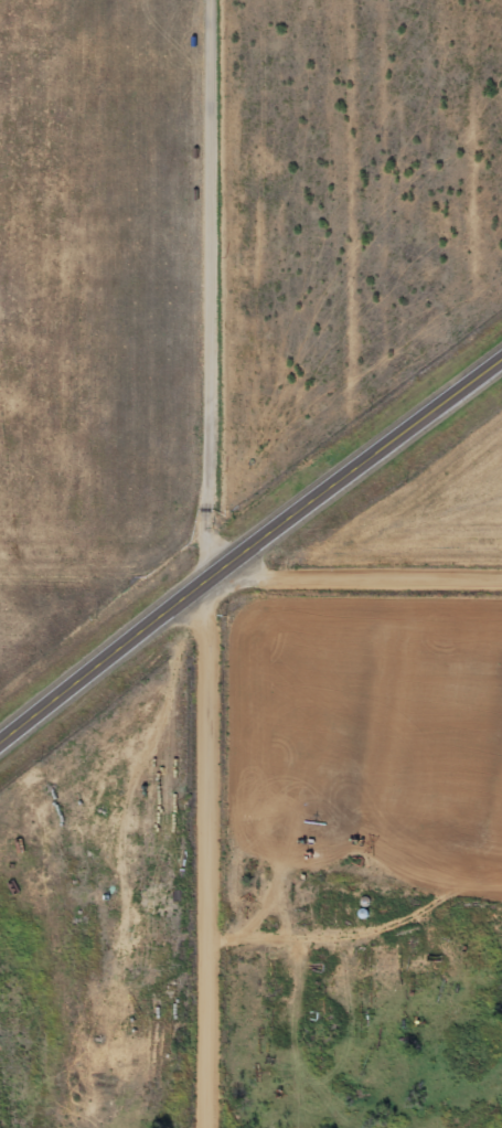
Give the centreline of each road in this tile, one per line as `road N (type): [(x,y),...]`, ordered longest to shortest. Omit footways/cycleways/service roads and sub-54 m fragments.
road 1 (primary): [(501,361),(0,741)]
road 2 (residential): [(222,566),(225,0)]
road 3 (residential): [(209,1127),(212,734),(222,566)]
road 4 (residential): [(501,577),(290,576),(222,566)]

